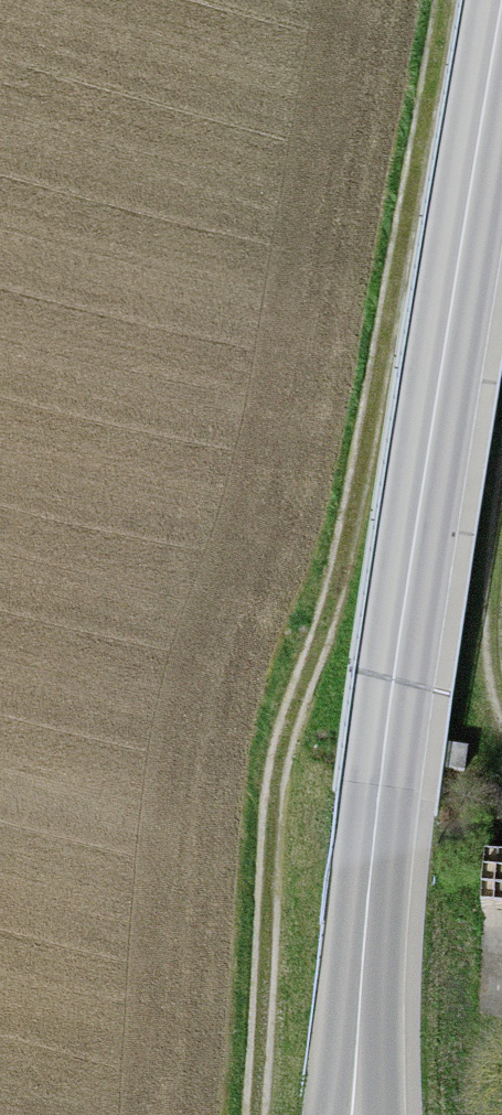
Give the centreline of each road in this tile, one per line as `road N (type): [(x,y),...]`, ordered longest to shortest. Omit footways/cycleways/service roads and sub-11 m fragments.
road 1 (track): [(437,0),(359,534),(298,702),(269,818),(257,1114)]
road 2 (tertiary): [(353,1114),(395,698),(501,17)]
road 3 (track): [(501,569),(501,707)]

